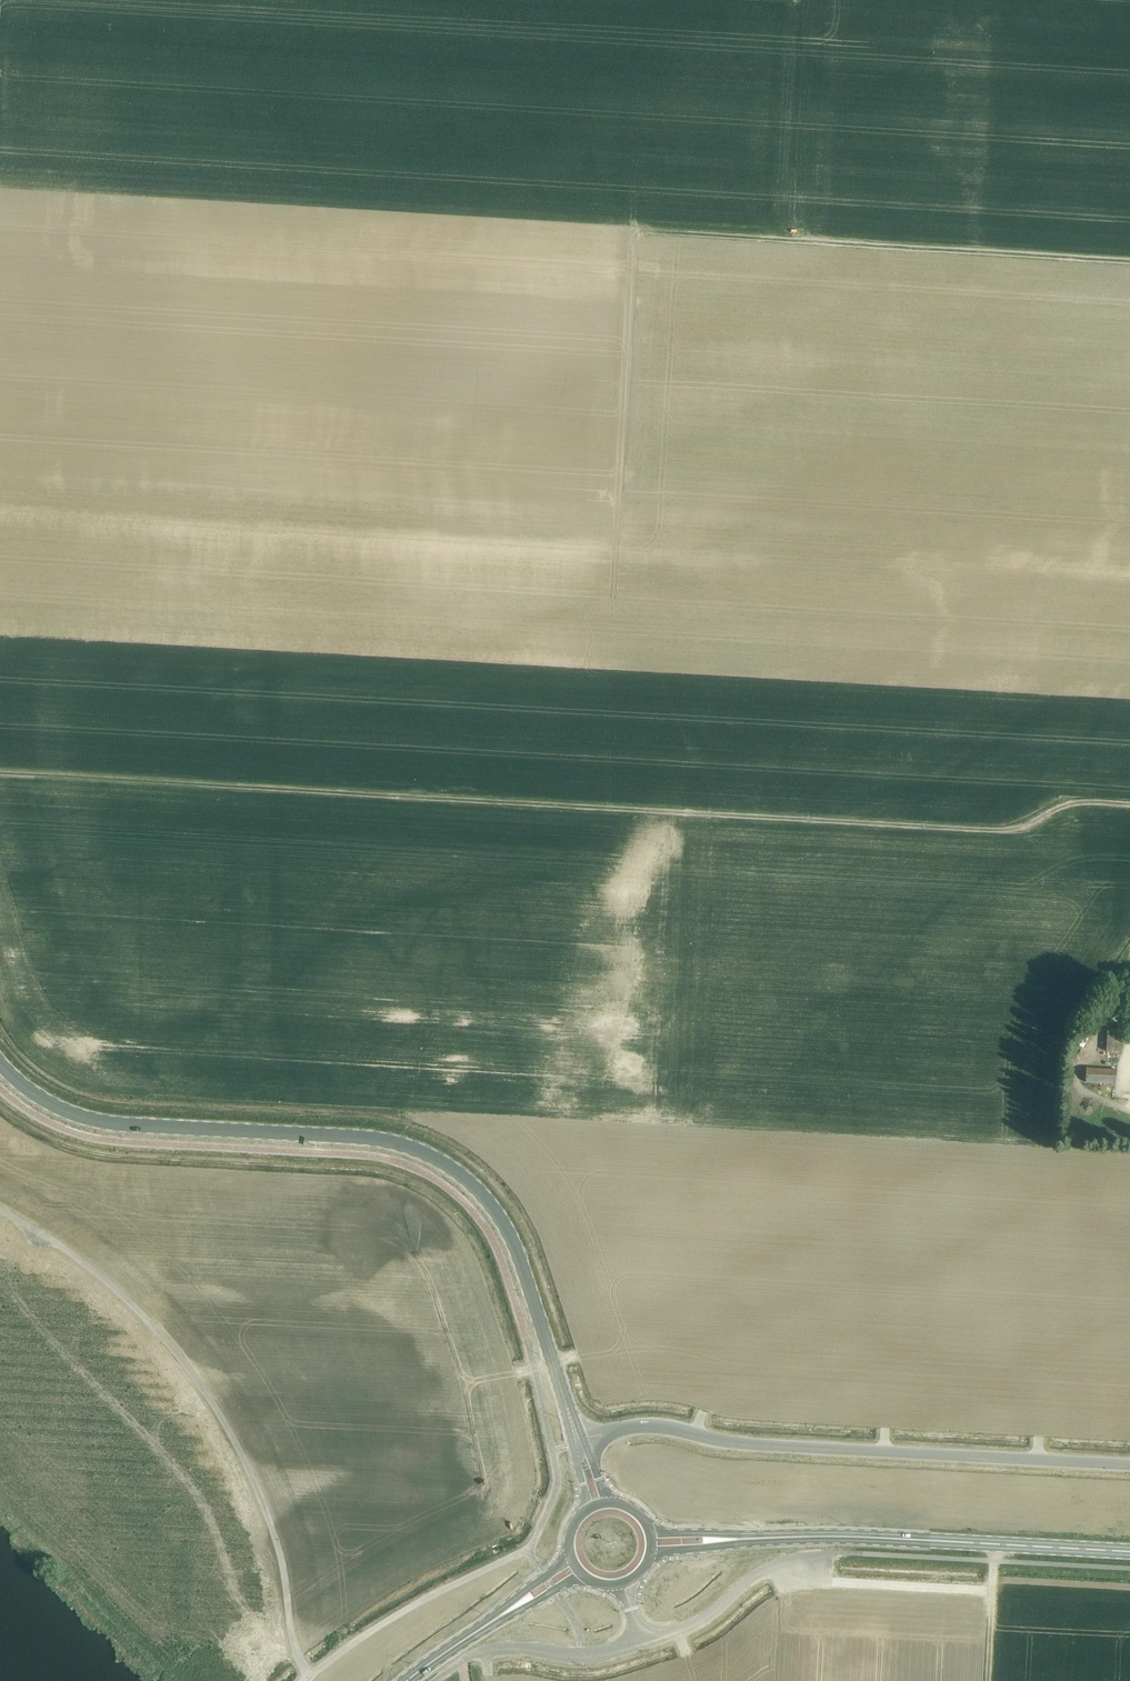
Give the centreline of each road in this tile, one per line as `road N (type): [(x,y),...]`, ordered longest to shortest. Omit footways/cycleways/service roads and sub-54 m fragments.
road 1 (track): [(1129,807),(1061,807),(1006,832),(0,772)]
road 2 (tertiary): [(0,1064),(37,1098),(101,1123),(351,1137),(404,1146),(453,1169),(482,1194),(517,1252),(578,1443)]
road 3 (unclassified): [(578,1443),(655,1426),(755,1445),(1129,1464)]
road 4 (track): [(1129,260),(642,232)]
road 5 (primary): [(1129,1551),(749,1539)]
road 6 (track): [(815,1555),(818,1582),(992,1591),(987,1680)]
road 7 (unclassified): [(446,1671),(492,1649),(582,1656),(640,1643)]
road 8 (unclassified): [(640,1643),(694,1624),(769,1570),(815,1555)]

